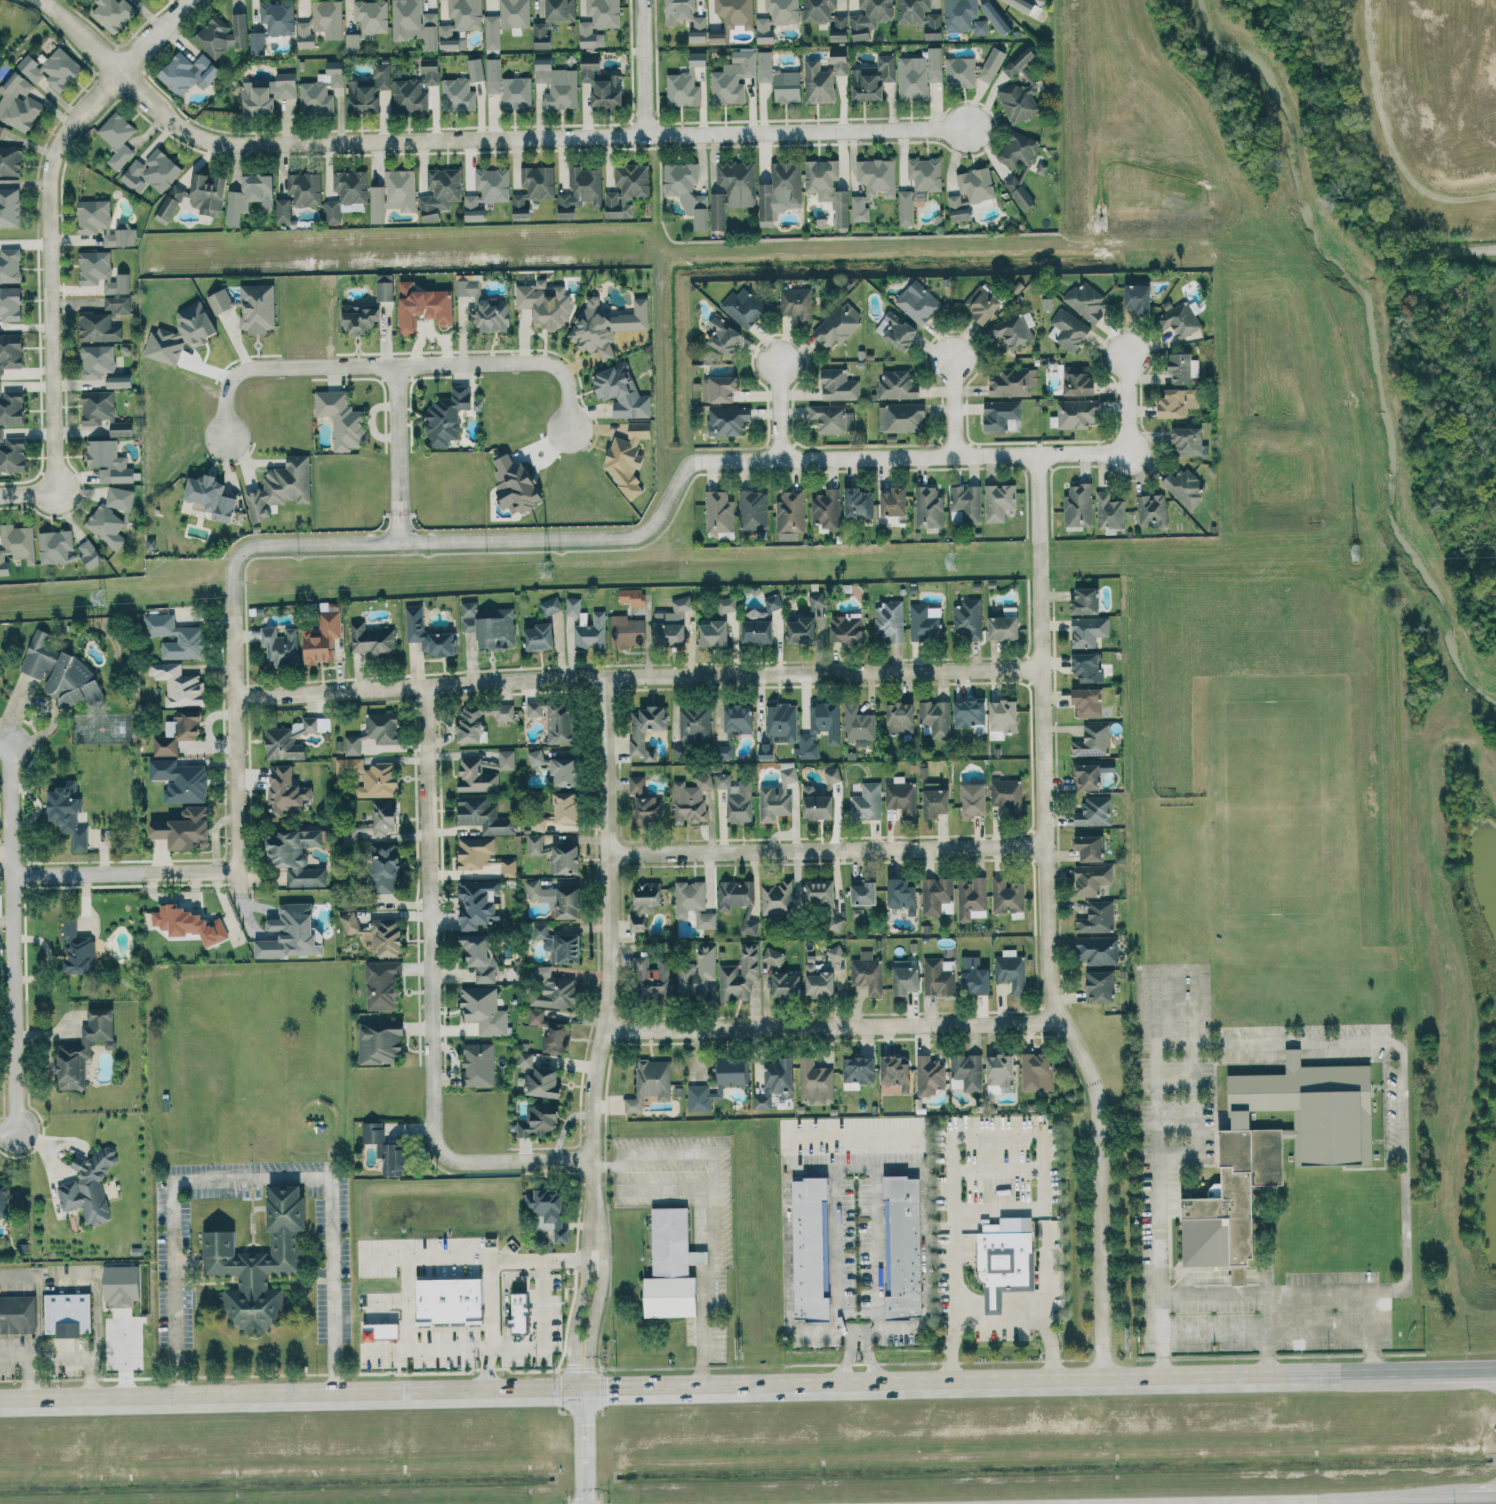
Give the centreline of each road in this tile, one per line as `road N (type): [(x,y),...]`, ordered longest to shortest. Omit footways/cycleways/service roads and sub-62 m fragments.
road 1 (primary): [(1495,1370),(0,1401)]
road 2 (residential): [(235,872),(231,571),(241,551),(622,538),(649,528),(686,468),(703,461),(1129,453)]
road 3 (residential): [(45,0),(197,138),(231,143),(964,128)]
road 4 (residential): [(1036,455),(1045,966),(1098,1104),(1102,1380)]
road 5 (residential): [(585,1503),(593,1079),(609,974),(603,677)]
road 6 (residential): [(234,696),(603,677),(1040,670)]
road 7 (residential): [(189,0),(65,131),(56,152),(50,222),(57,491),(0,494)]
road 8 (residential): [(423,686),(430,1128),(438,1153)]
road 9 (residential): [(603,1030),(1060,1018)]
road 10 (residential): [(225,438),(232,380),(251,368),(538,361),(565,376),(571,430)]
road 11 (residential): [(607,854),(1042,845)]
road 12 (residential): [(0,1128),(20,1127),(9,748),(0,748)]
road 13 (residential): [(12,878),(235,872)]
road 14 (residential): [(399,543),(395,366)]
road 15 (residential): [(590,1160),(465,1163),(438,1153)]
road 16 (residential): [(643,0),(646,133)]

